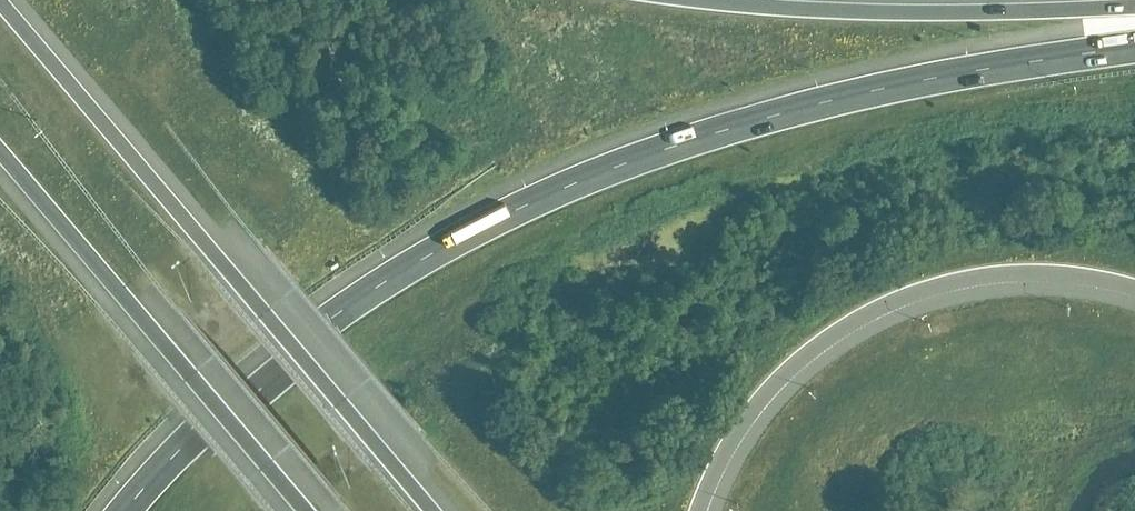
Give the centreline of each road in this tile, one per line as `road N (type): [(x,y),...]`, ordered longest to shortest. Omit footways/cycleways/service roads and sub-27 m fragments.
road 1 (motorway): [(1134,48),(913,79),(707,134),(593,176),(338,309),(166,456),(120,510)]
road 2 (motorway): [(433,510),(0,0)]
road 3 (motorway): [(699,510),(731,438),(765,390),(851,319),(923,287),(984,275),(1060,271),(1134,285)]
road 4 (motorway): [(0,148),(306,510)]
road 5 (motorway): [(1134,15),(821,14),(696,0)]

